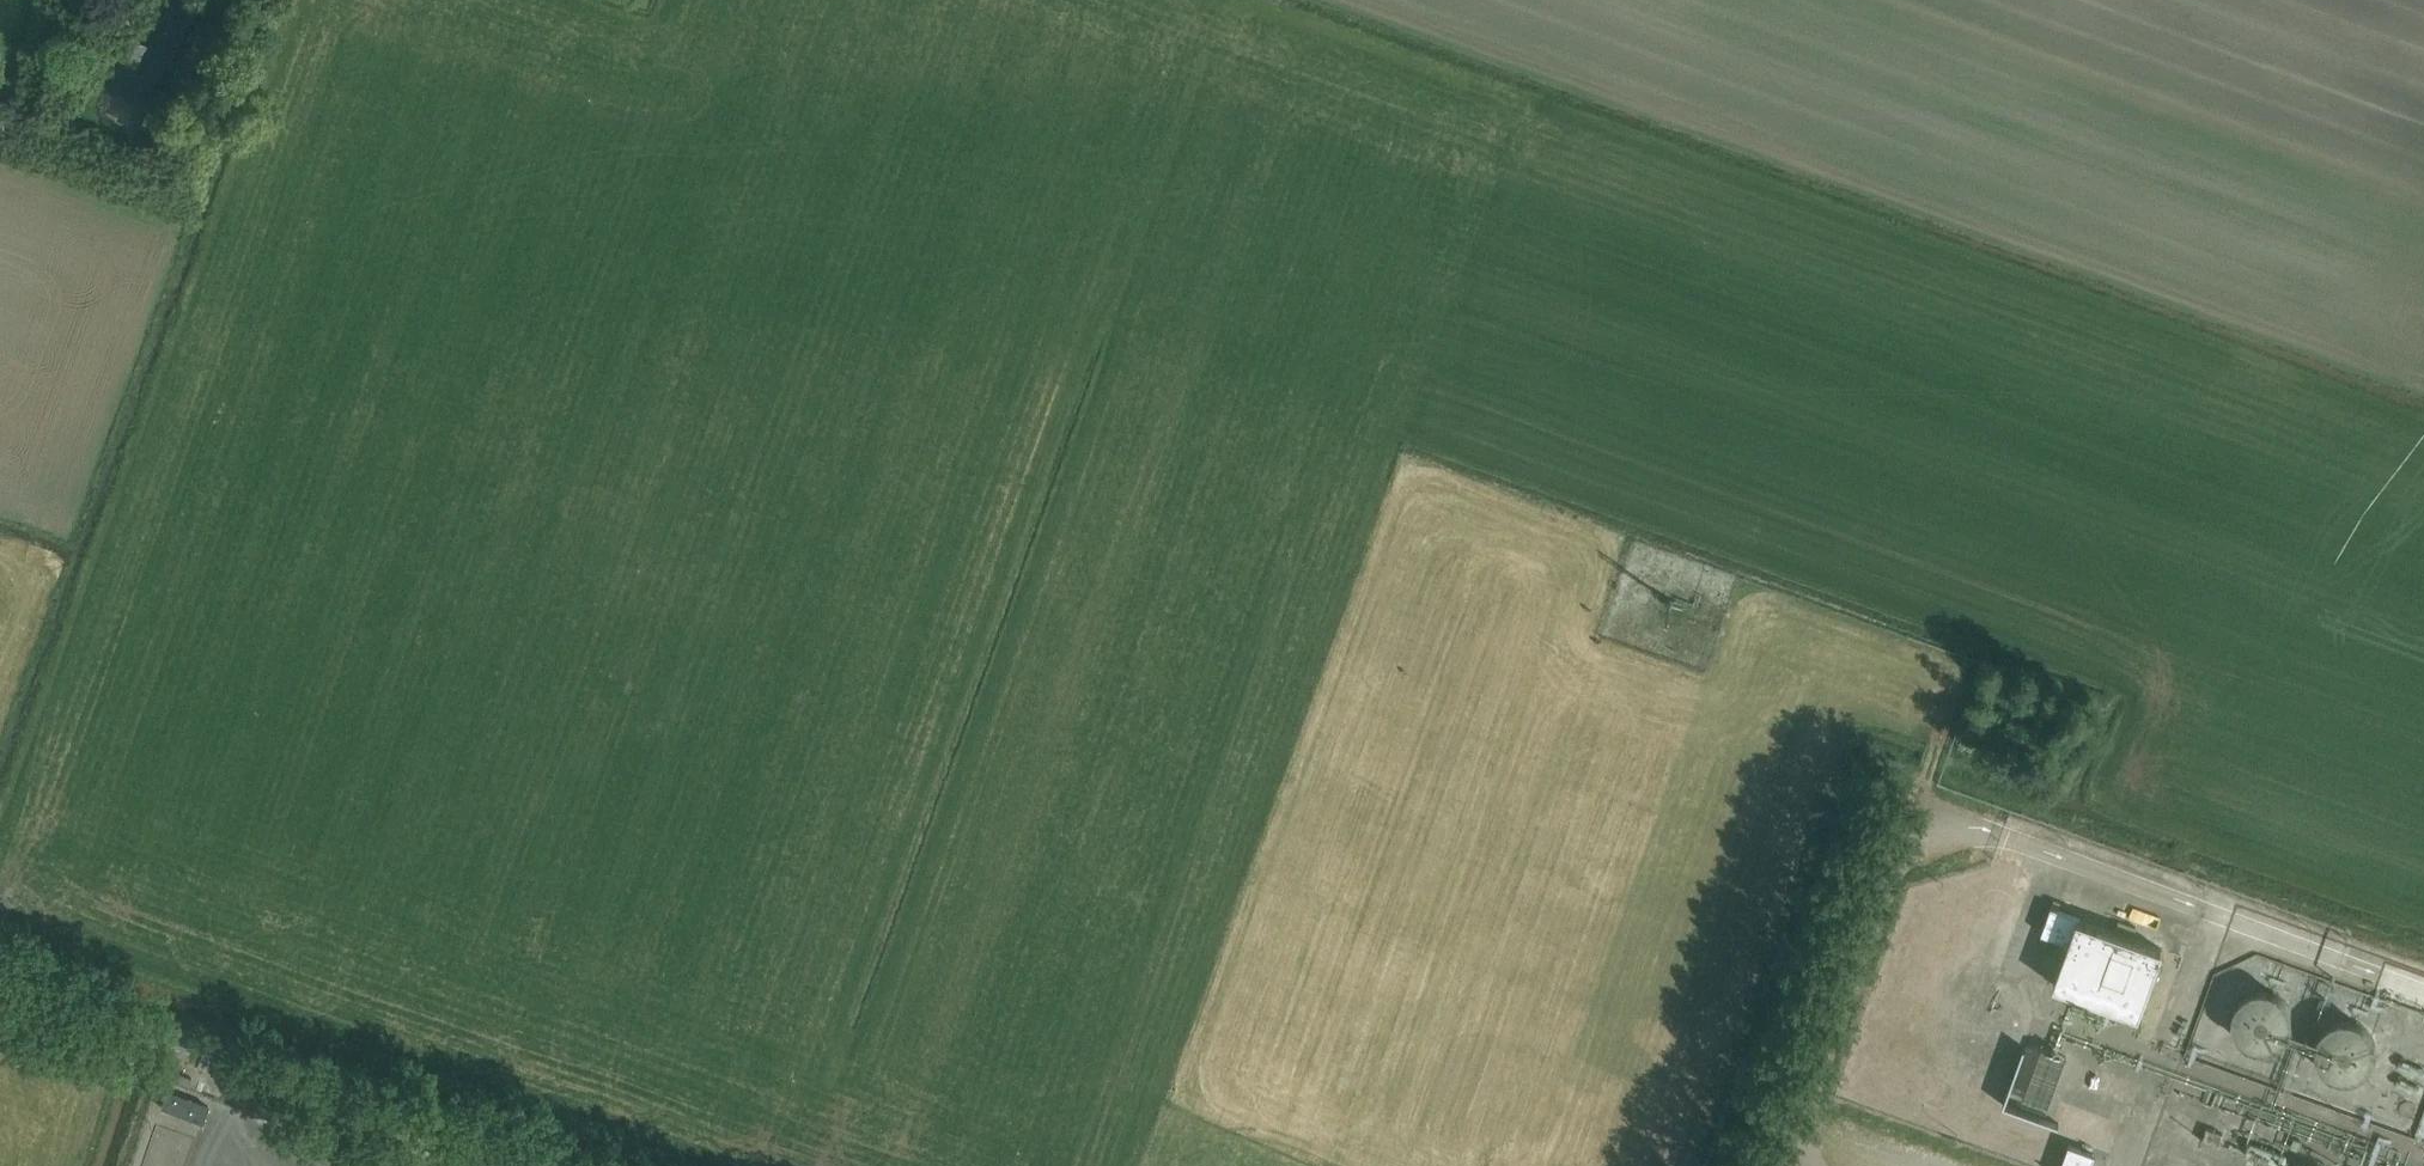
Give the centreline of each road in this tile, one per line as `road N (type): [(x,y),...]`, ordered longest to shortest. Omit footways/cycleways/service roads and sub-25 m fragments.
road 1 (tertiary): [(541,1165),(0,978)]

